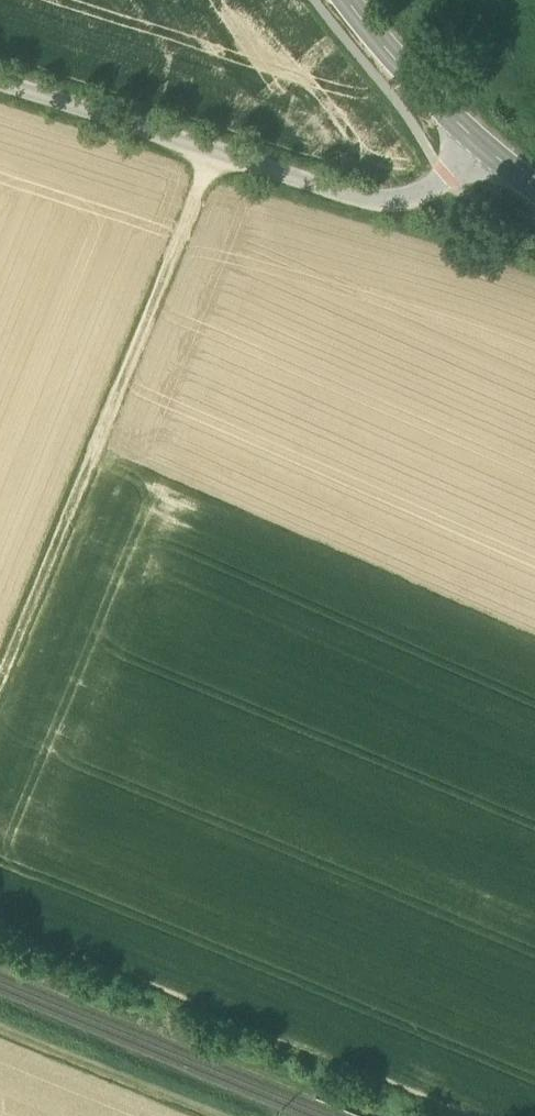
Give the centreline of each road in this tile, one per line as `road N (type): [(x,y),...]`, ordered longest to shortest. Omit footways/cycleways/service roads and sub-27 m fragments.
road 1 (track): [(216,155),(0,678)]
road 2 (residential): [(479,143),(445,175),(380,203),(0,84)]
road 3 (track): [(220,1115),(0,1026)]
road 4 (tertiary): [(479,143),(346,0)]

